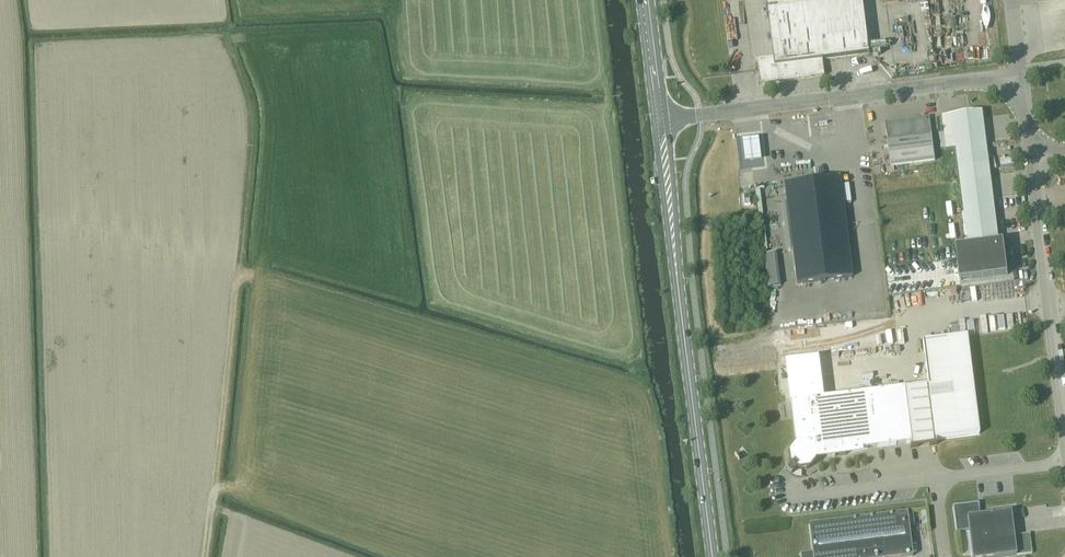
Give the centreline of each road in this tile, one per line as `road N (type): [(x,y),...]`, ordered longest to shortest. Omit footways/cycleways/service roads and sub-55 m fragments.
road 1 (unclassified): [(1021,75),(666,119)]
road 2 (primary): [(677,279),(712,556)]
road 3 (primary): [(677,279),(666,119)]
road 4 (primary): [(653,121),(677,279)]
road 5 (unclassified): [(1030,156),(1048,308)]
road 6 (unclassified): [(802,489),(819,494),(937,479)]
road 7 (unclassified): [(937,479),(1064,463)]
road 8 (unclassified): [(1048,308),(1064,435)]
road 9 (primary): [(639,0),(653,121)]
road 10 (primary): [(666,119),(651,0)]

